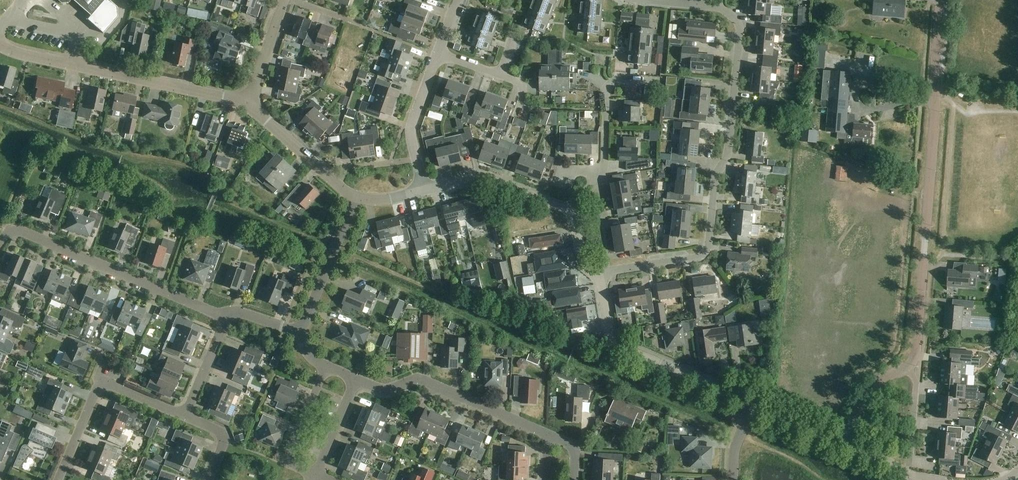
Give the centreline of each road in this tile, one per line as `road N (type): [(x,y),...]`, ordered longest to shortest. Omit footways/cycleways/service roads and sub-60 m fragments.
road 1 (unclassified): [(906,367),(916,348),(941,0)]
road 2 (residential): [(599,276),(695,258),(708,247),(740,33),(718,6)]
road 3 (residential): [(248,103),(0,45)]
road 4 (residential): [(224,313),(11,228),(0,243)]
road 5 (residential): [(754,404),(618,345),(599,276)]
road 6 (residential): [(551,436),(417,378),(385,390),(356,378)]
road 7 (residential): [(58,479),(100,381),(185,416)]
road 8 (residential): [(569,210),(482,178),(423,191)]
road 9 (residential): [(301,332),(355,196)]
road 10 (residential): [(423,191),(410,132),(438,53)]
road 11 (residential): [(355,196),(248,103)]
road 12 (residential): [(315,475),(286,463),(326,366)]
road 13 (residential): [(603,172),(607,88),(618,80),(655,83)]
road 14 (residential): [(537,110),(523,105),(523,83),(438,53)]

